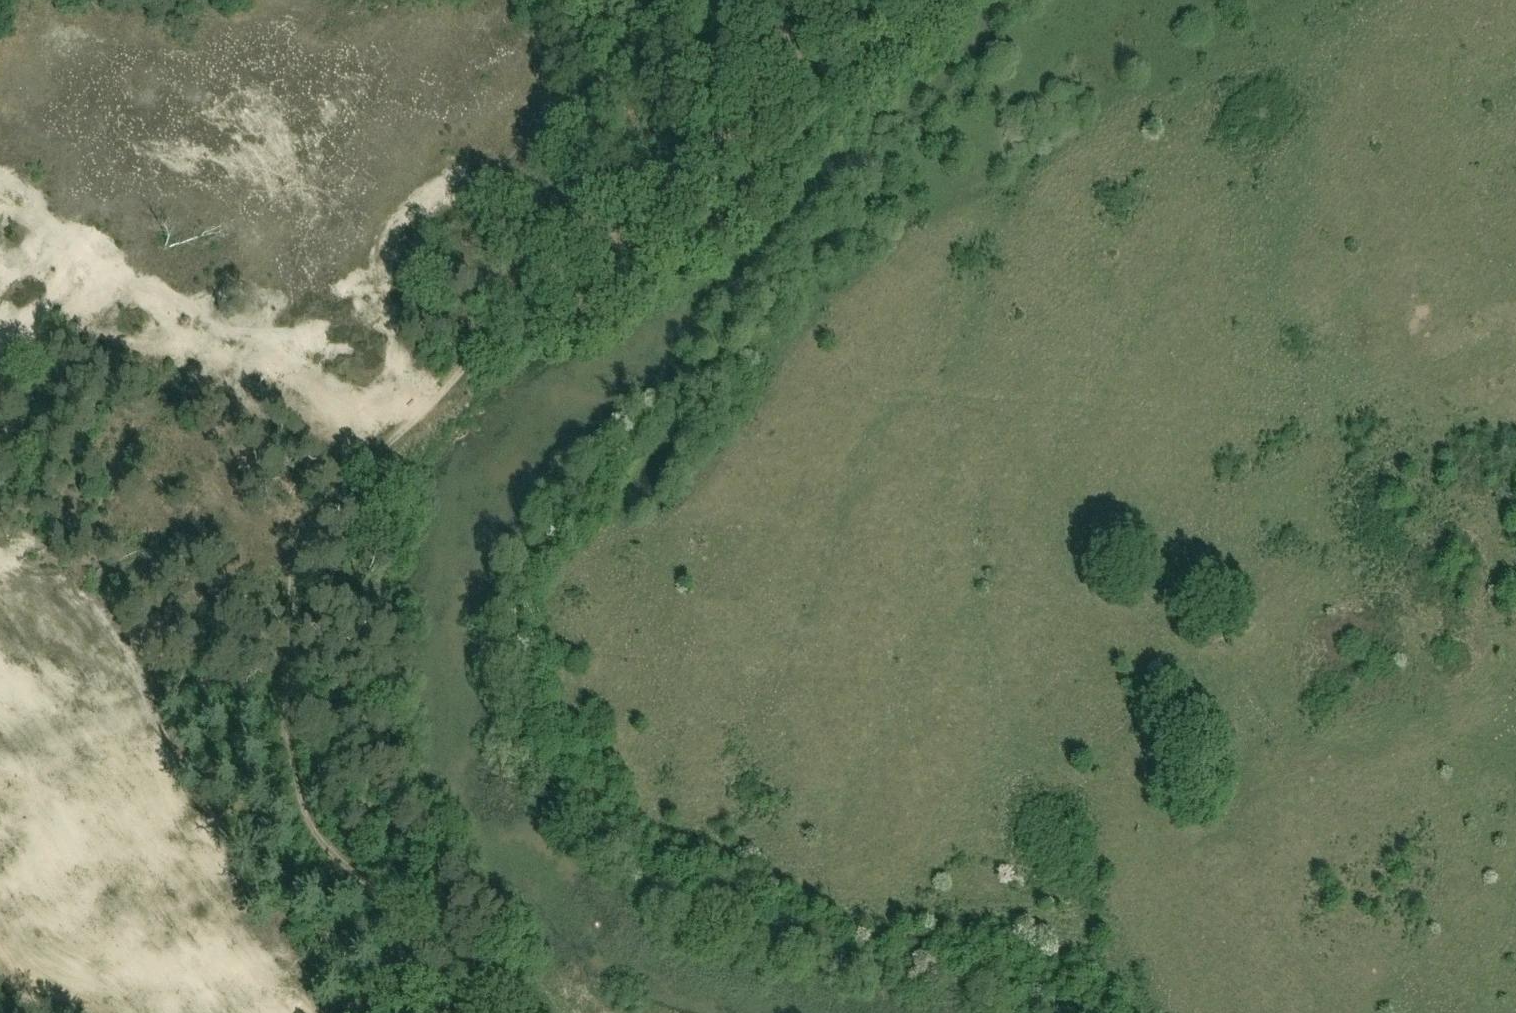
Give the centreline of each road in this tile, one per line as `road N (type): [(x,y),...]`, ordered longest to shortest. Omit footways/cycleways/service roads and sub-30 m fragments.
road 1 (track): [(405,935),(349,876),(309,819),(300,787),(289,696),(298,547),(348,482),(474,356),(665,266),(702,239),(927,0)]
road 2 (track): [(0,747),(192,686),(288,635)]

